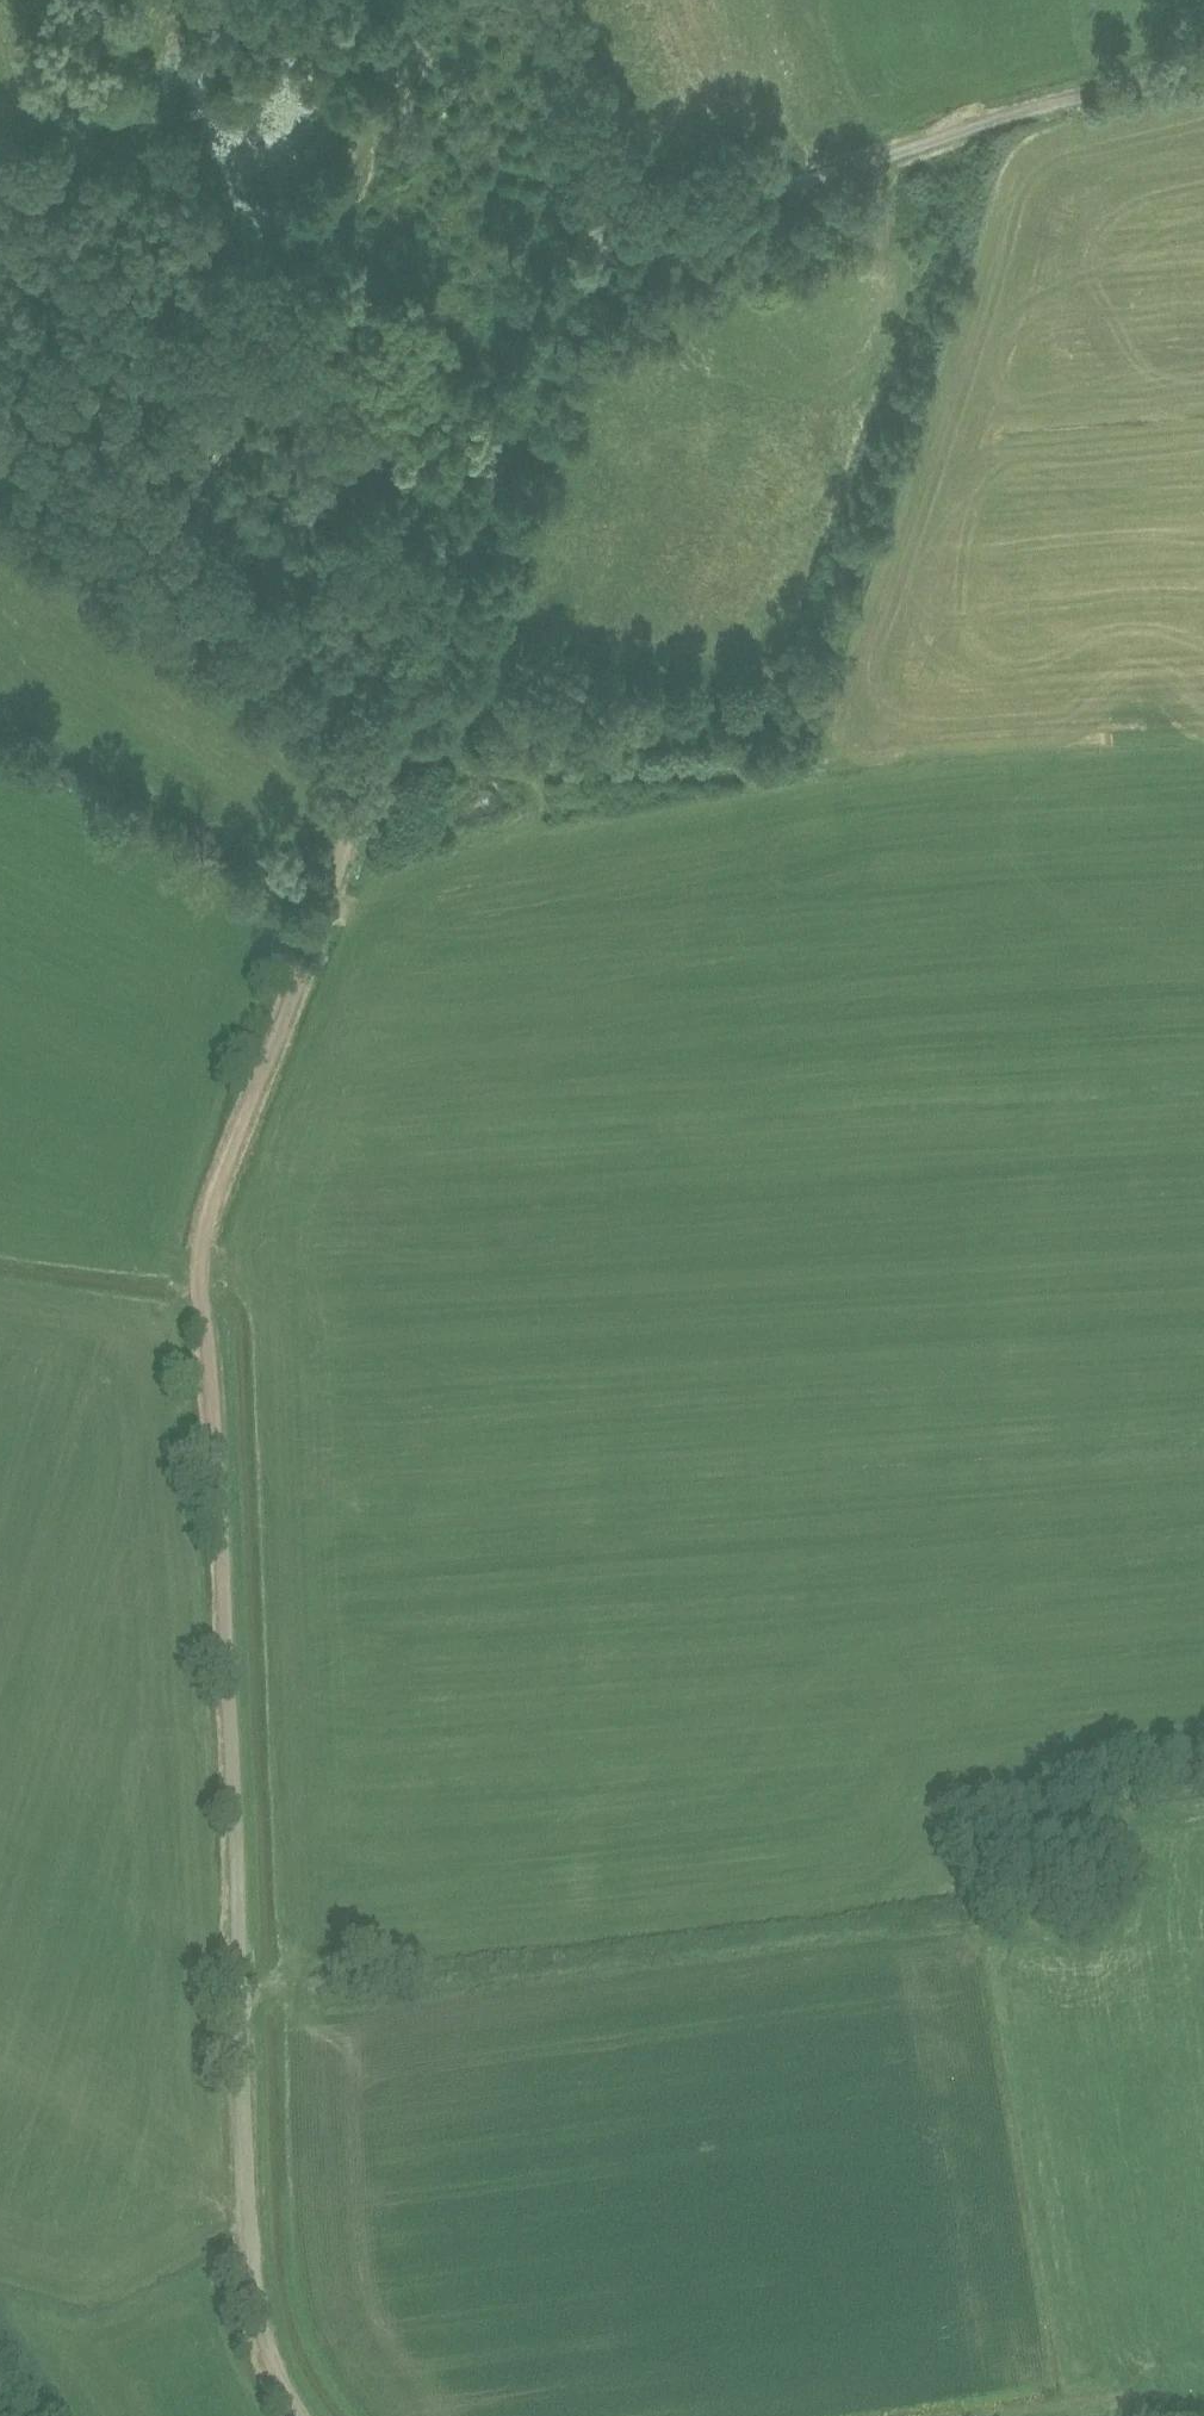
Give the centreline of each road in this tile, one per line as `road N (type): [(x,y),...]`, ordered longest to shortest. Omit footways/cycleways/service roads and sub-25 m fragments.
road 1 (track): [(297,2415),(262,2354),(252,2293),(221,1526),(199,1271),(207,1206),(383,748)]
road 2 (track): [(383,748),(584,252),(597,238),(981,124),(1203,69)]
road 3 (track): [(383,748),(0,461)]

